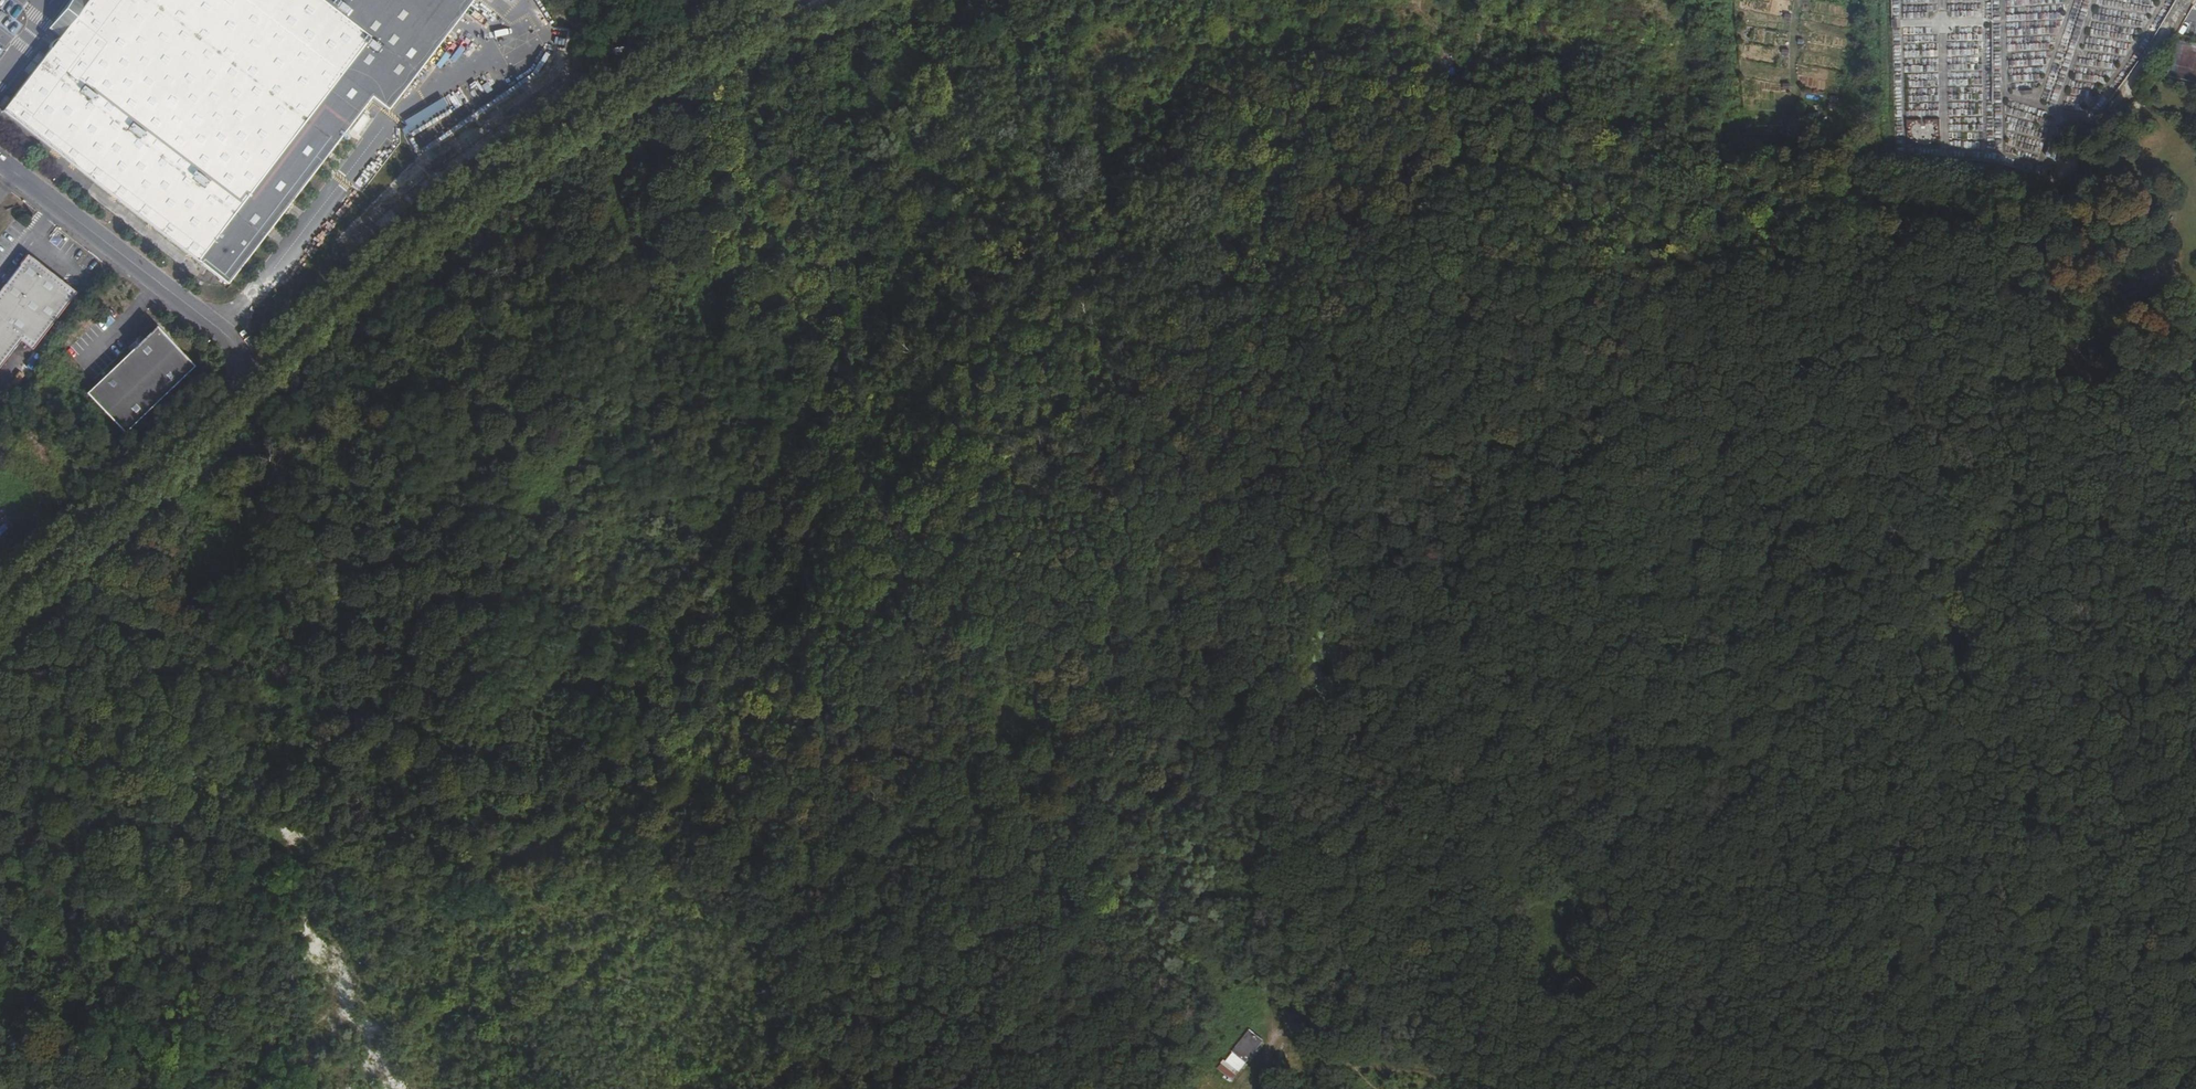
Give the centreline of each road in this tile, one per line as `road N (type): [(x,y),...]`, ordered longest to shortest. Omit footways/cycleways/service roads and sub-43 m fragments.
road 1 (unclassified): [(766,0),(696,23),(394,225),(259,354)]
road 2 (tertiary): [(259,354),(0,594)]
road 3 (tertiary): [(259,354),(0,162)]

